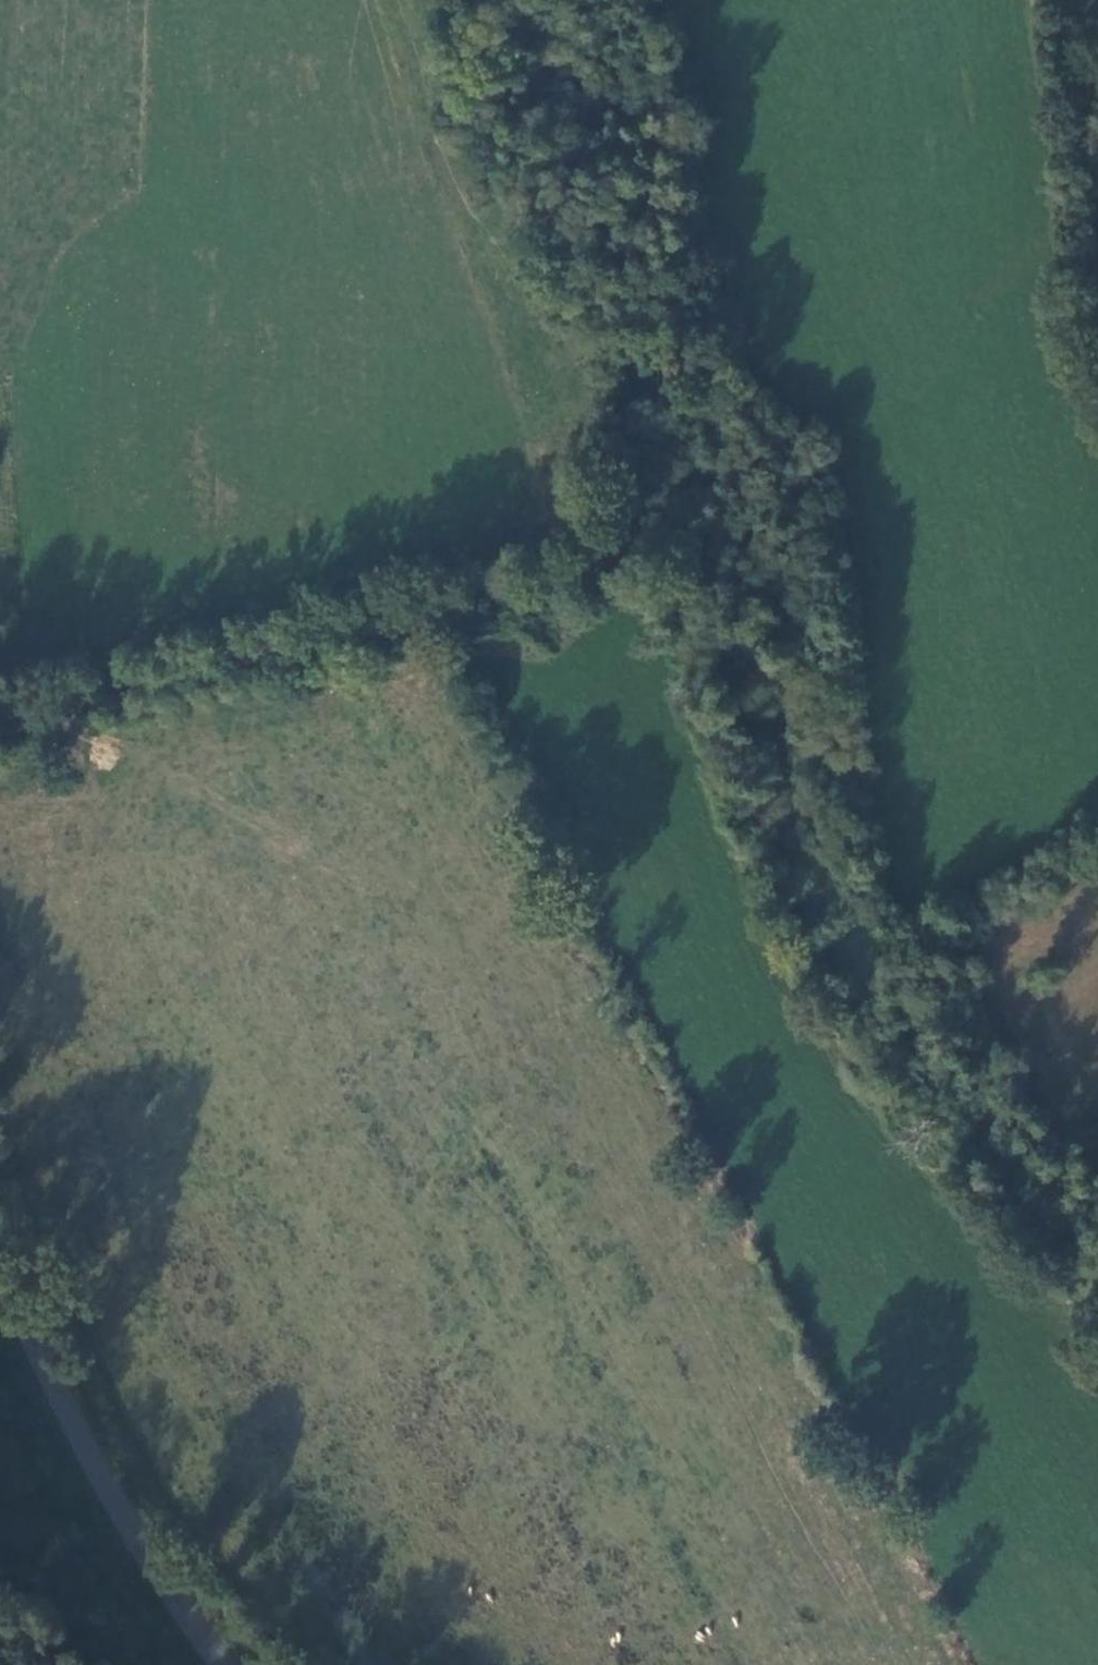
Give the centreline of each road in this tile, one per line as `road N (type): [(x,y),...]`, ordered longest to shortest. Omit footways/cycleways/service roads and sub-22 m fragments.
road 1 (track): [(0,731),(124,692),(597,578),(667,610),(678,635)]
road 2 (unclassified): [(0,1273),(75,1439),(215,1664)]

